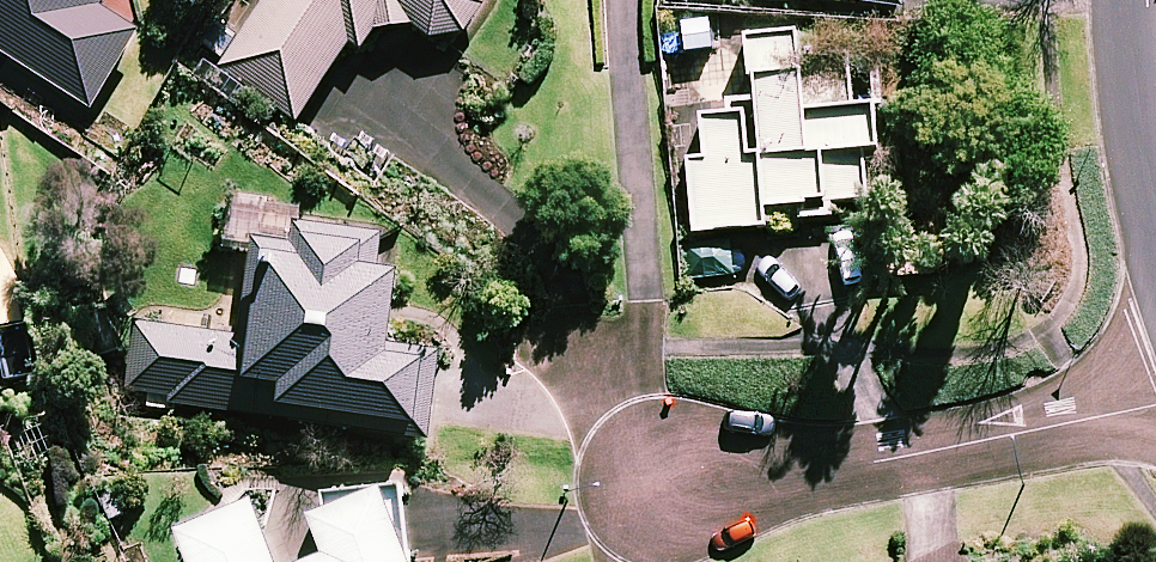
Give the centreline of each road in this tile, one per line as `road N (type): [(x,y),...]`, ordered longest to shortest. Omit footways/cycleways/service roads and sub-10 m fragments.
road 1 (residential): [(664,486),(864,462),(1155,404)]
road 2 (tertiary): [(1149,0),(1155,125)]

